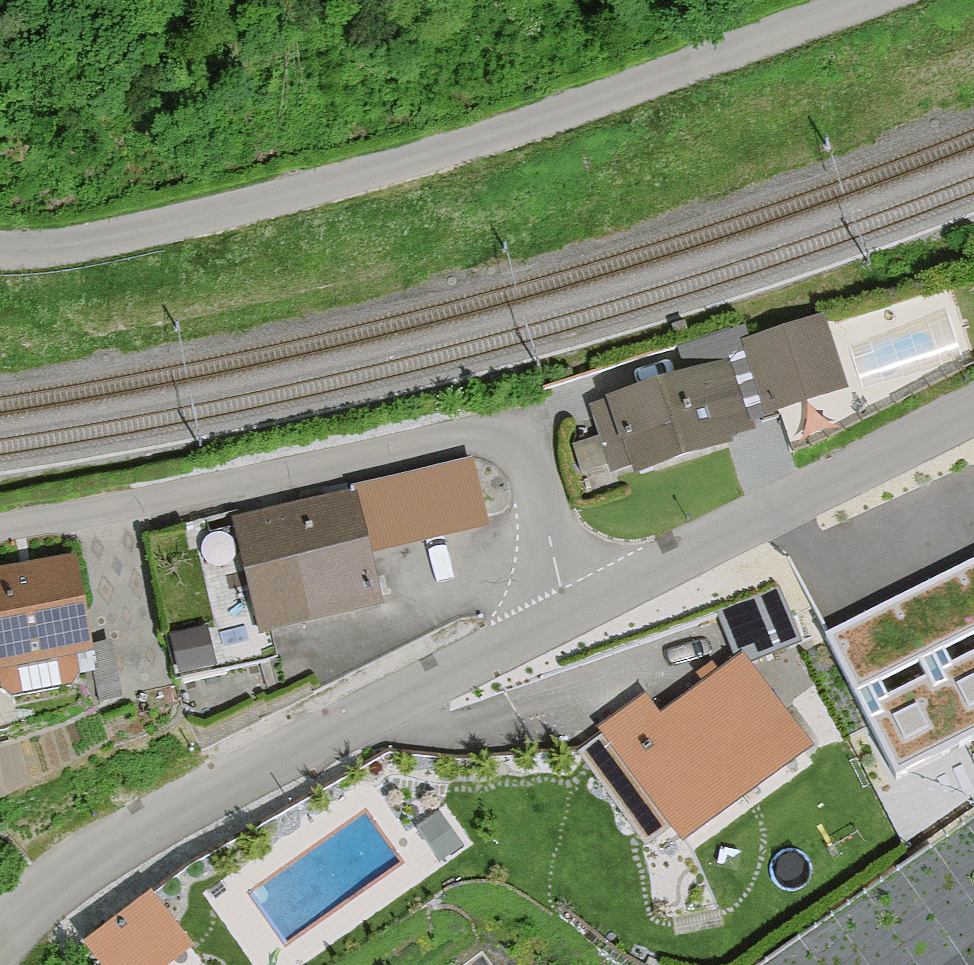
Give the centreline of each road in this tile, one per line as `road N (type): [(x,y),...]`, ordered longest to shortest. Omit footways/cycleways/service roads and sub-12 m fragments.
road 1 (unclassified): [(0,252),(97,246),(472,144),(853,0)]
road 2 (residential): [(571,619),(538,520),(528,431),(333,464),(79,525),(0,534)]
road 3 (unclassified): [(571,619),(72,871),(0,936)]
road 4 (unclassified): [(973,414),(571,619)]

